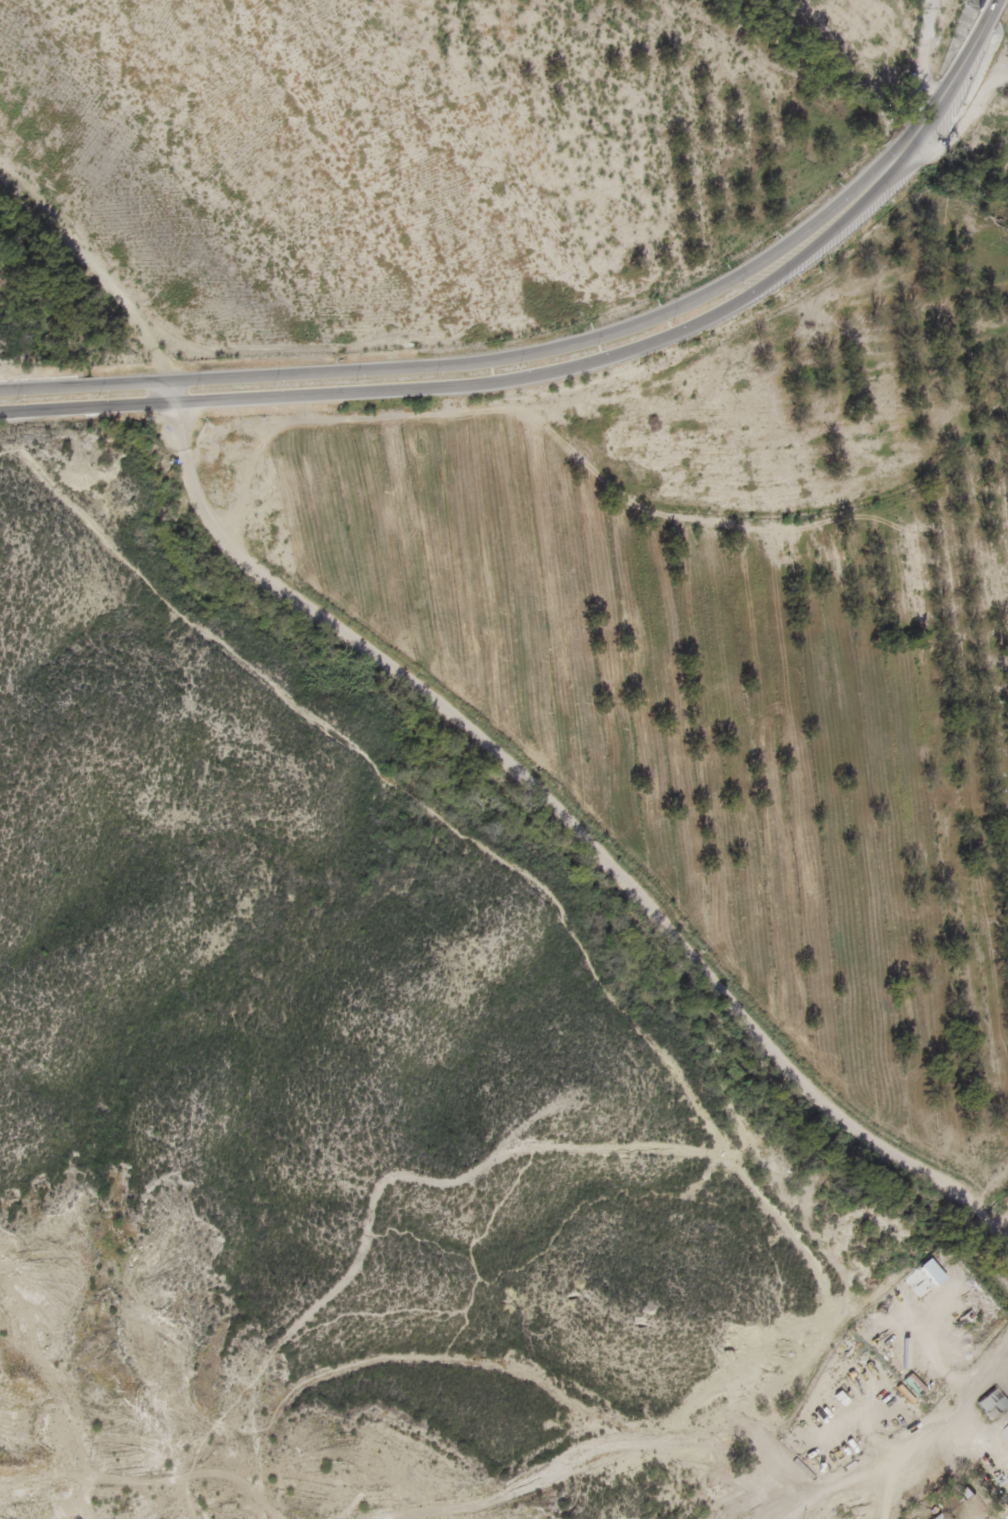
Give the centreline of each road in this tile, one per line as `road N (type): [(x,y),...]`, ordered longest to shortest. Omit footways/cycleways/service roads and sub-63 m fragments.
road 1 (residential): [(888,153),(932,142),(984,80),(1007,81)]

